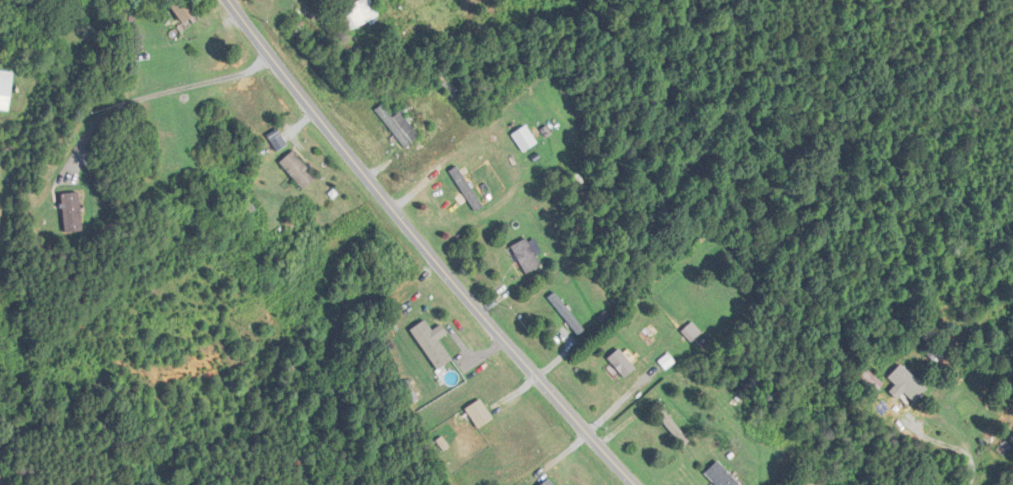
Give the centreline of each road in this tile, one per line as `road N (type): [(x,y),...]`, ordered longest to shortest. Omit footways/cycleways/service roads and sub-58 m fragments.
road 1 (residential): [(644,484),(485,314),(235,0)]

